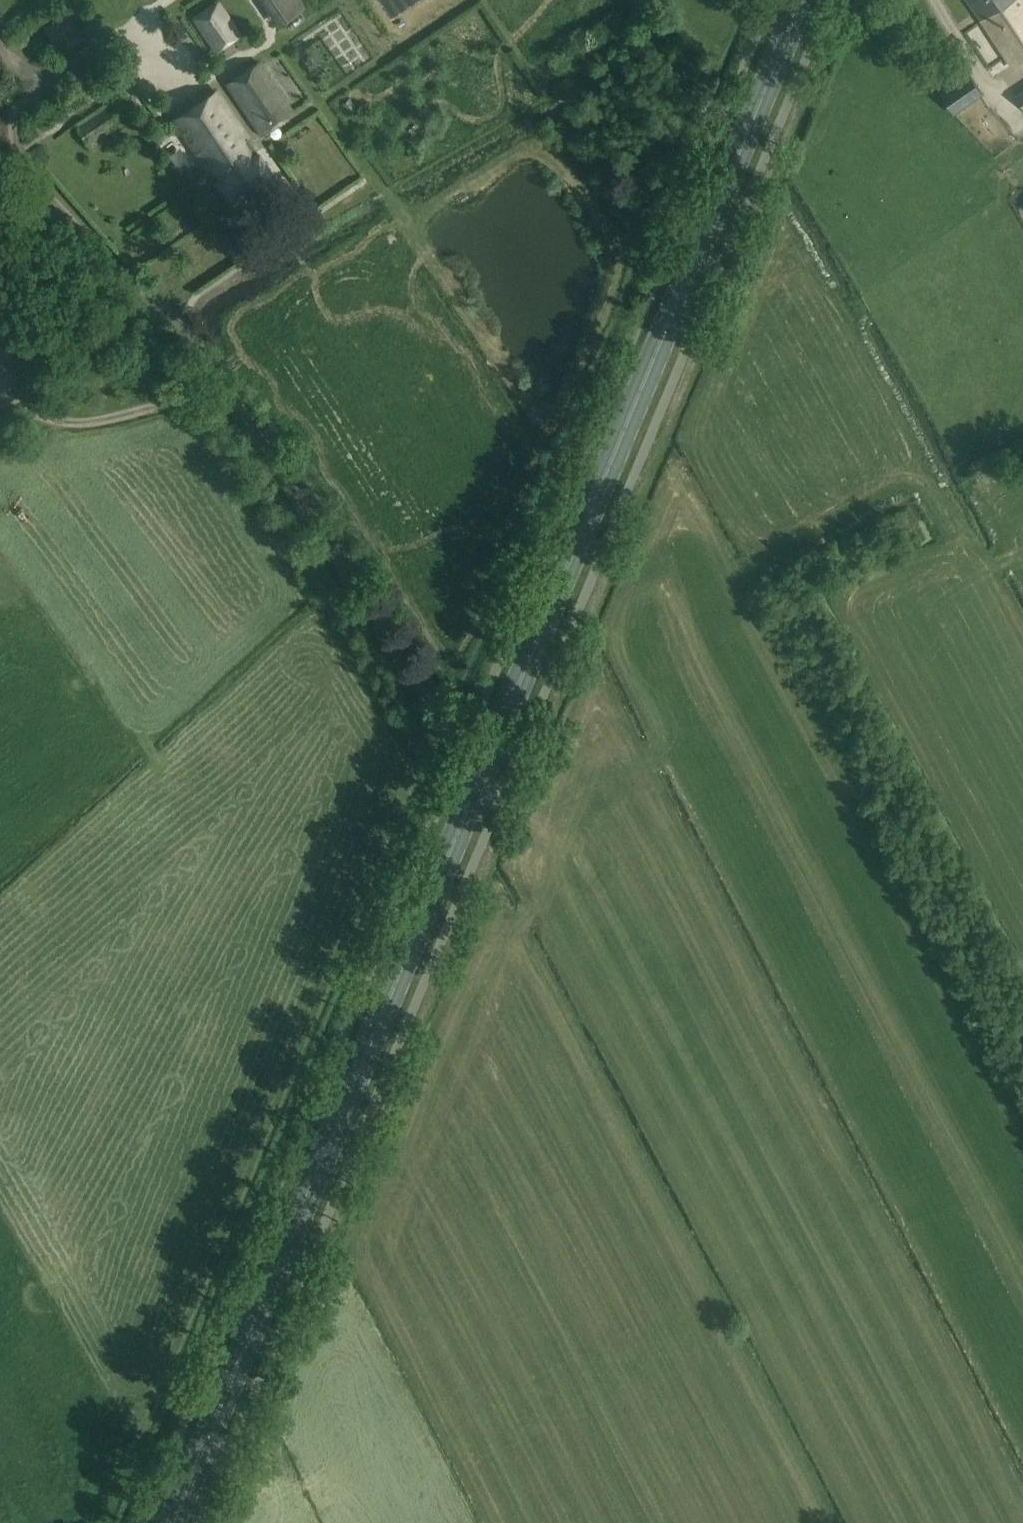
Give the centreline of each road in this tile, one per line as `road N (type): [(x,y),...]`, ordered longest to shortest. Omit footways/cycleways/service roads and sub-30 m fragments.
road 1 (primary): [(173,1522),(802,0)]

